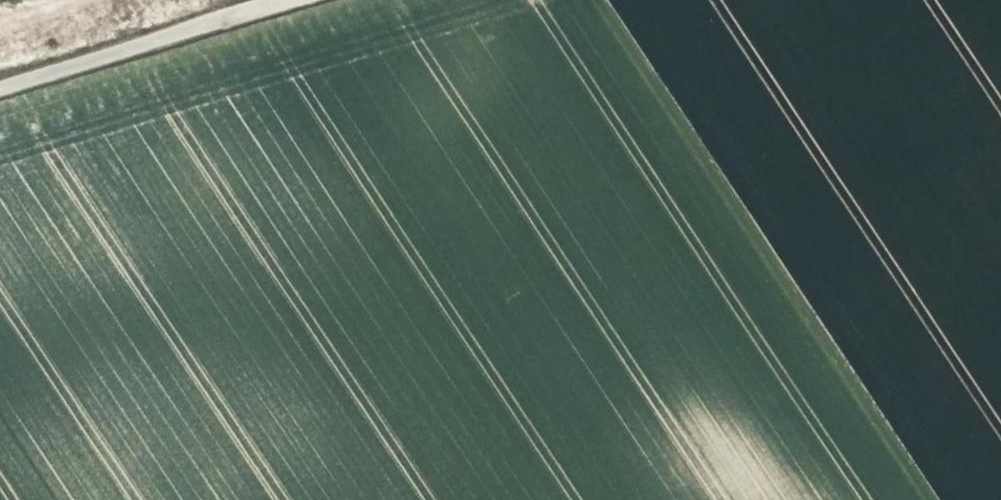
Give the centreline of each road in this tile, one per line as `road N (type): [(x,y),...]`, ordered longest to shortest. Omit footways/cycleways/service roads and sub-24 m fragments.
road 1 (unclassified): [(0,85),(276,0)]

